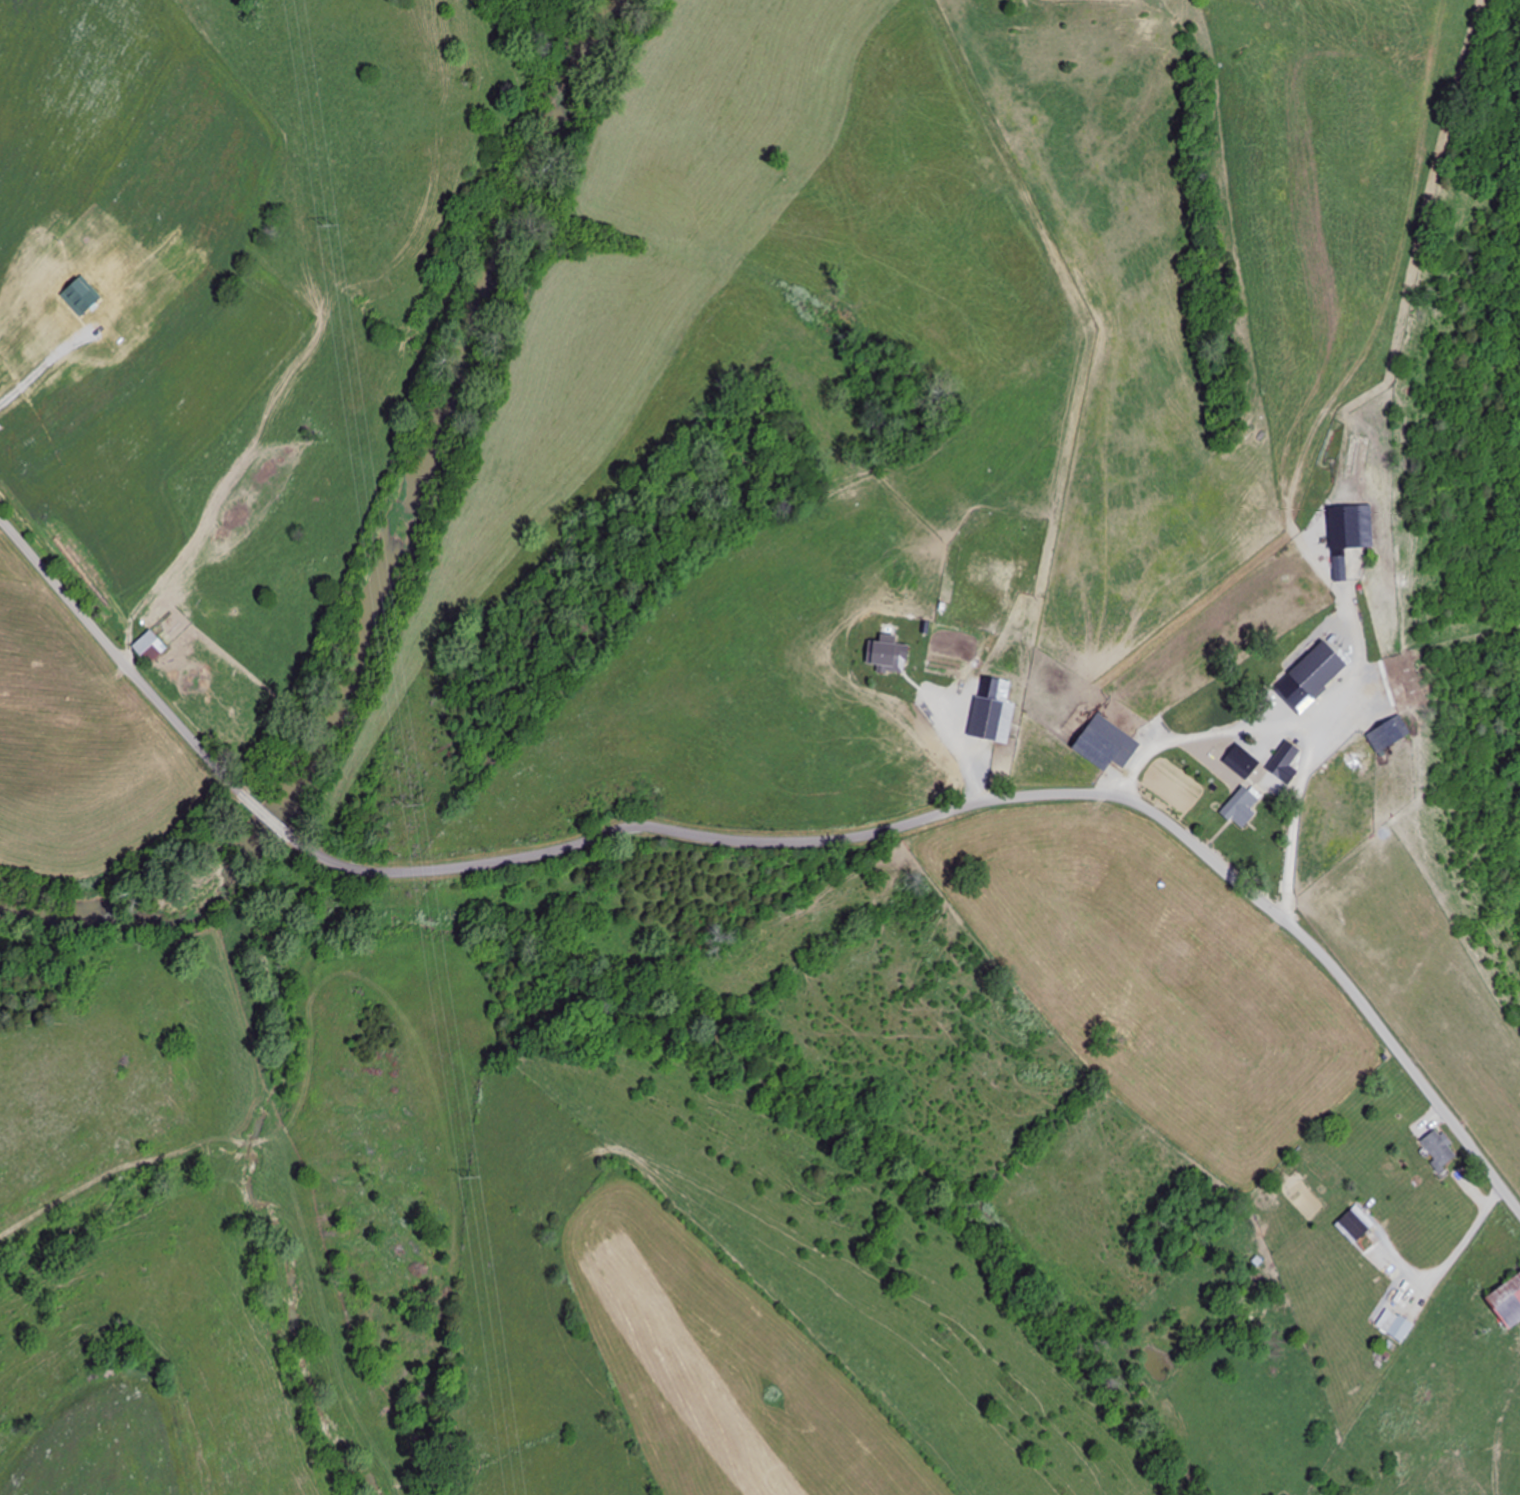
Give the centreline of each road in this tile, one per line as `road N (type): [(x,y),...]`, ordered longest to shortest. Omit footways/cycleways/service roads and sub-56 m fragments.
road 1 (residential): [(1519,1211),(1343,979),(1175,829),(1132,803),(1025,796),(819,841),(632,828),(521,858),(402,872),(354,869),(284,834)]
road 2 (residential): [(224,778),(0,521)]

